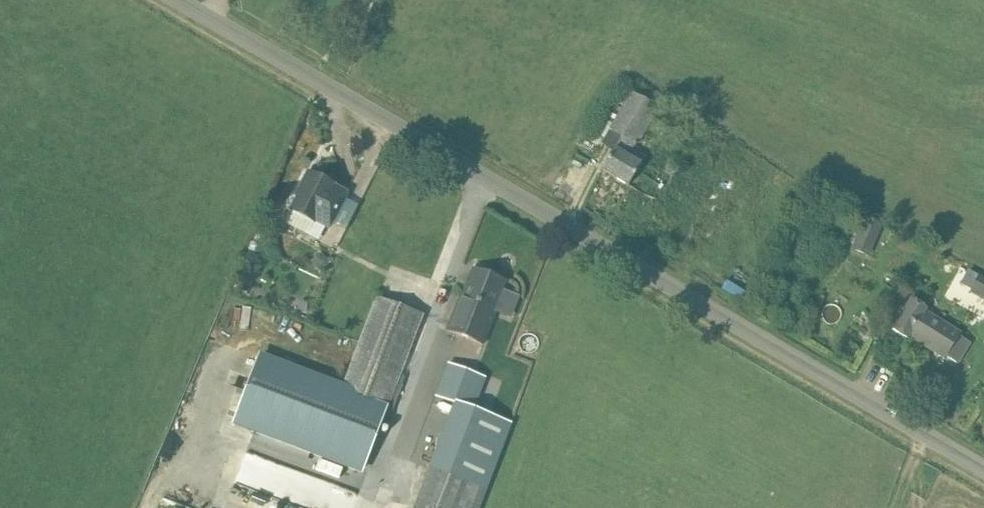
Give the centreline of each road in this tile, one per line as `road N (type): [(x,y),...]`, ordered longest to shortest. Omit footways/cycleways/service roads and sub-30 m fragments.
road 1 (unclassified): [(983,469),(178,0)]

